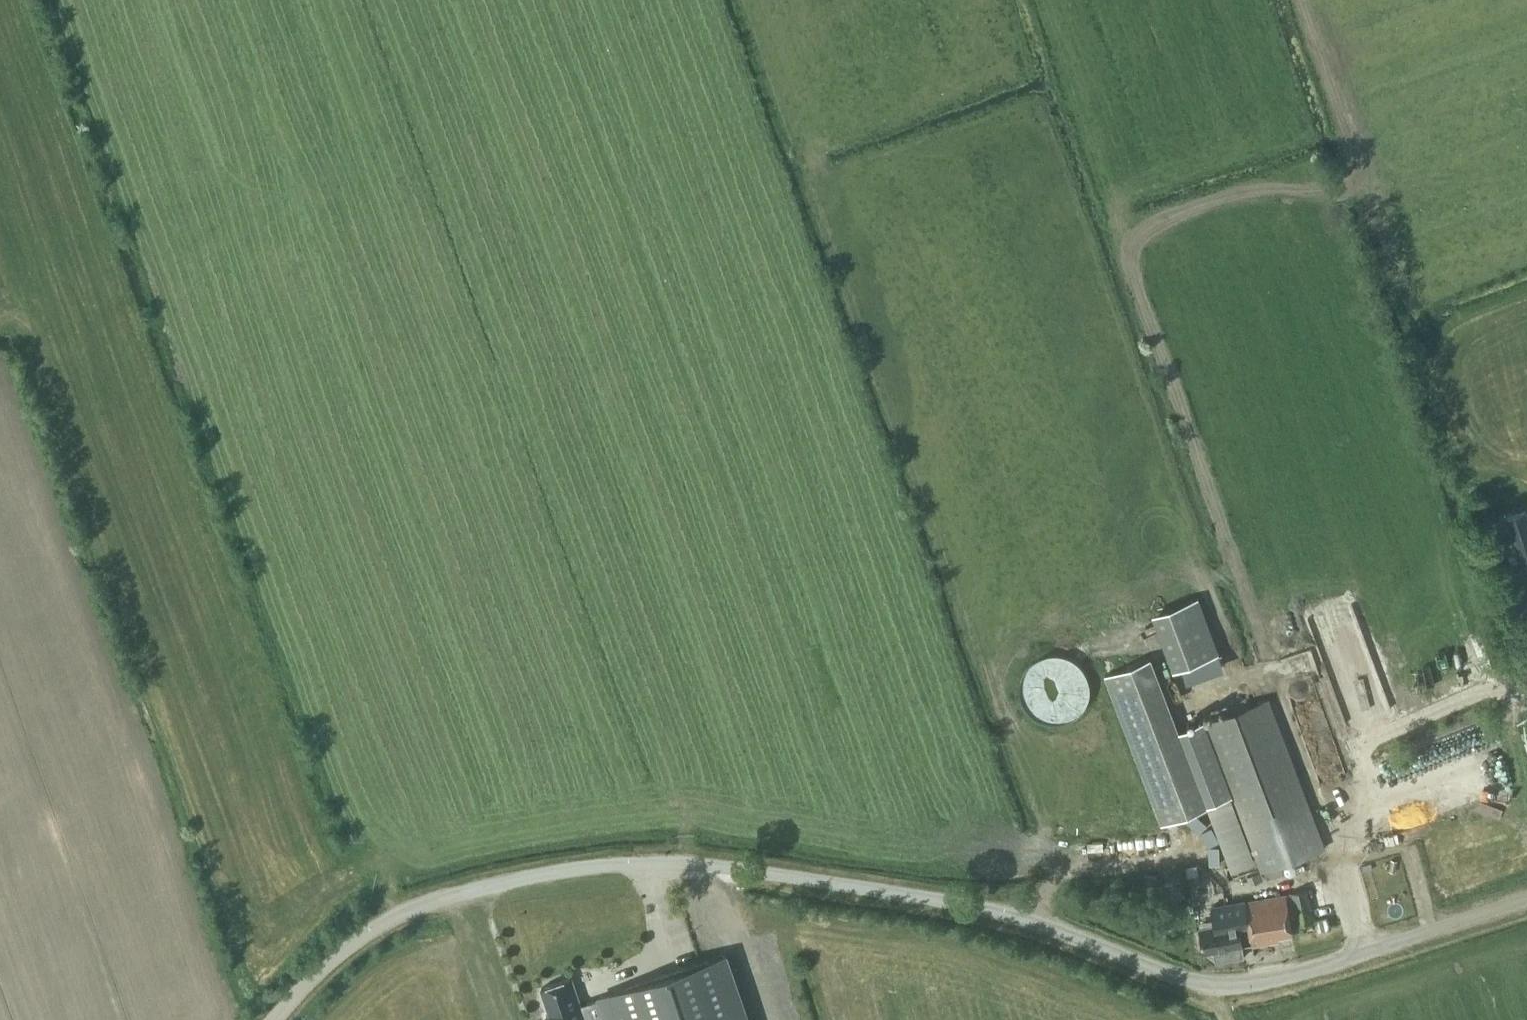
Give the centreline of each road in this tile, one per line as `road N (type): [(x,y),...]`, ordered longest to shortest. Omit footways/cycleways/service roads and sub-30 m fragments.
road 1 (unclassified): [(276,1019),(338,952),(385,918),(485,884),(583,864),(679,863),(946,898),(1235,987),(1526,899)]

